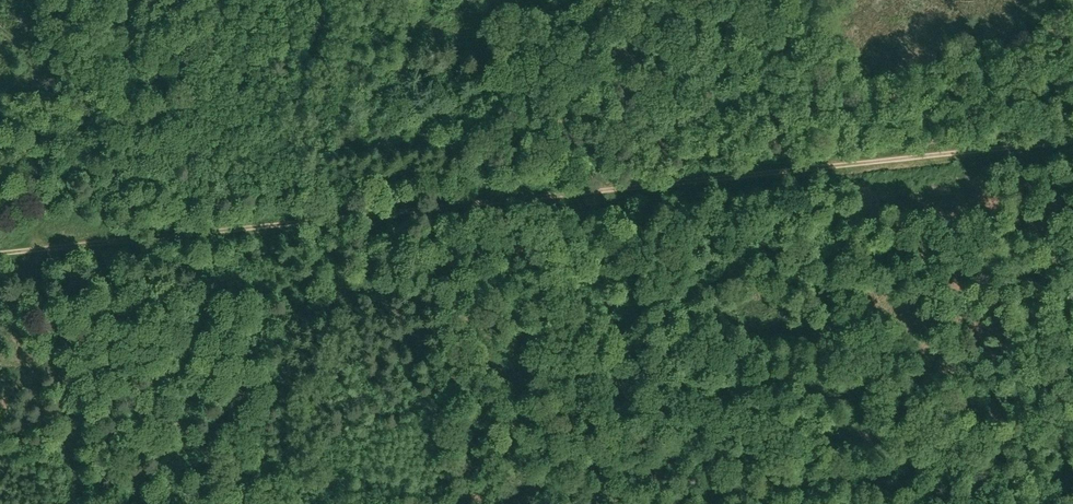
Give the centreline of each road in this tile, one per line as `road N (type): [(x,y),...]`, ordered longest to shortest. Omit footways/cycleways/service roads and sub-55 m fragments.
road 1 (track): [(1072,141),(0,252)]
road 2 (track): [(626,503),(597,191)]
road 3 (track): [(39,248),(78,84),(0,28)]
road 4 (track): [(83,503),(39,248)]

